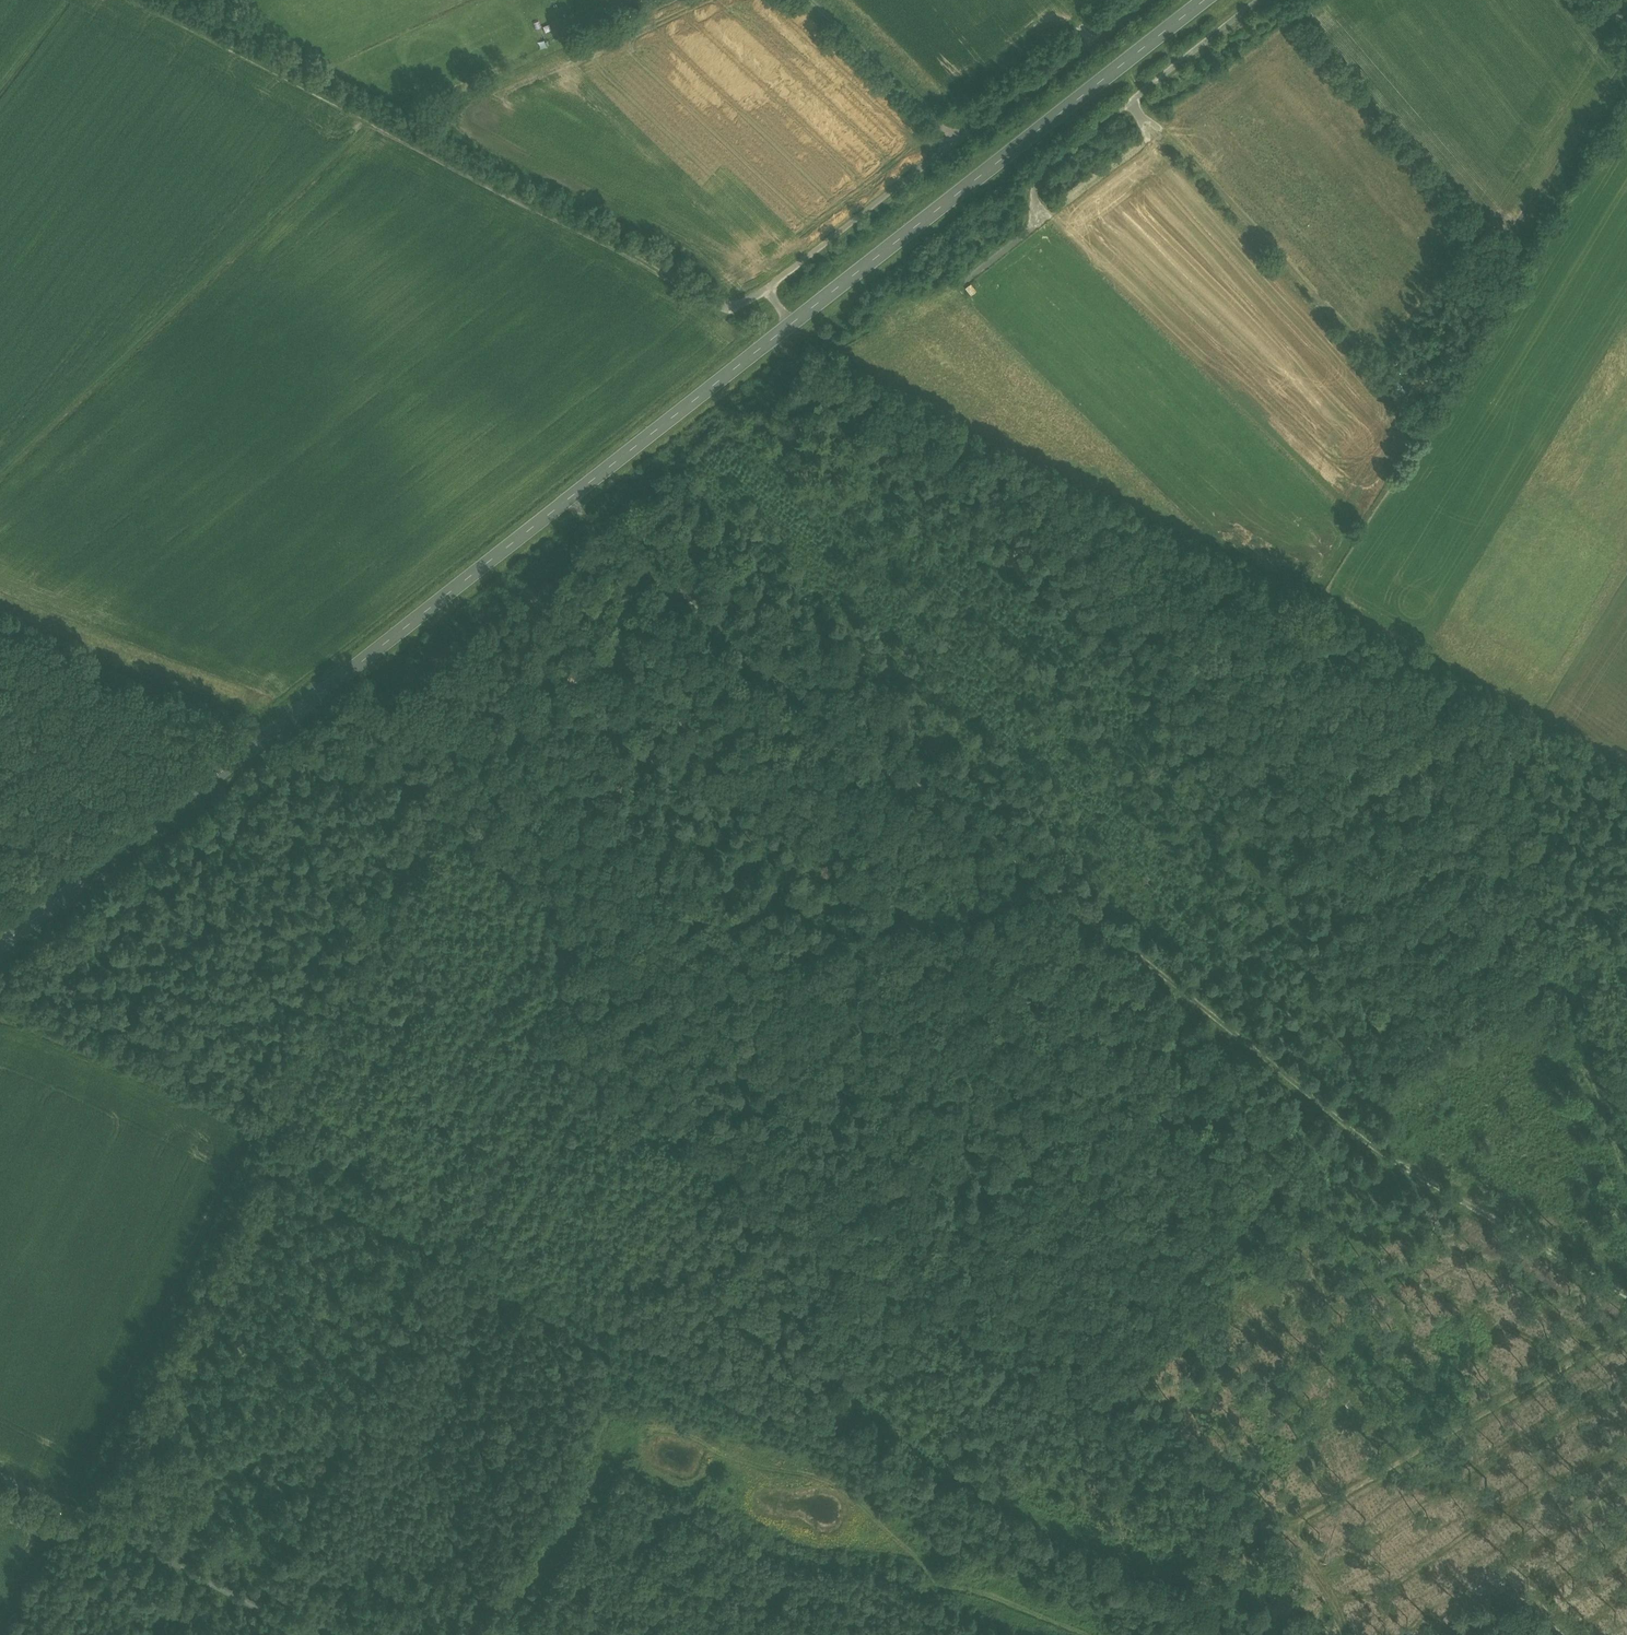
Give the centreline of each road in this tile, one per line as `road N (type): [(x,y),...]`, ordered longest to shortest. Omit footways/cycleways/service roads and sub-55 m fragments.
road 1 (track): [(343,676),(450,825),(553,901),(550,1035),(829,1255),(1174,1441),(1247,1539),(1222,1628),(1235,1634)]
road 2 (track): [(572,495),(1382,1147),(1626,1284)]
road 3 (primary): [(0,945),(792,324)]
road 4 (track): [(766,292),(725,309),(139,0)]
road 5 (unclassified): [(1154,0),(766,292),(792,324)]
road 6 (primary): [(792,324),(1204,0)]
road 7 (unclassified): [(1260,0),(1041,173),(1026,232),(961,285)]
road 8 (unclassified): [(0,1471),(318,1634)]
road 9 (track): [(272,732),(0,605)]
road 10 (track): [(822,0),(954,146)]

